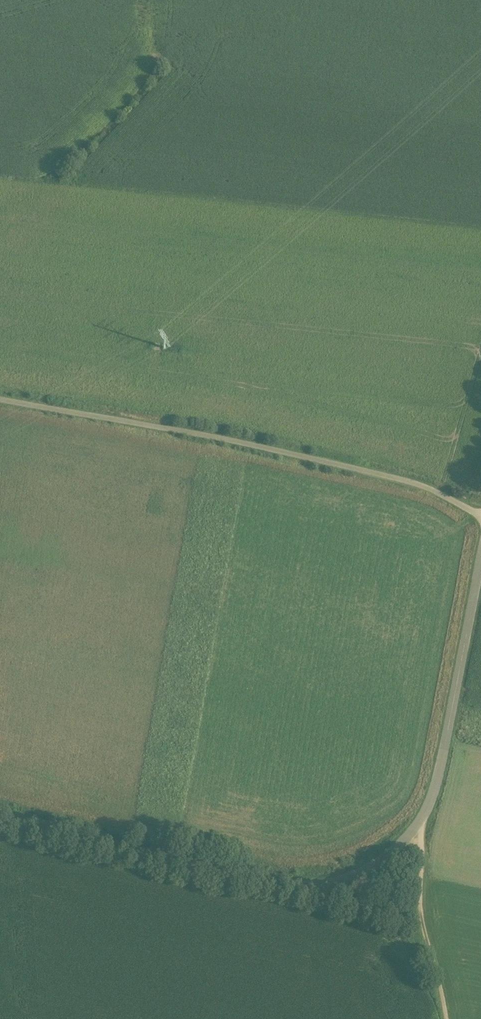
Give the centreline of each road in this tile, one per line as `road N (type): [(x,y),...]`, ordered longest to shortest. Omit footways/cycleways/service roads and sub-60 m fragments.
road 1 (unclassified): [(480,554),(433,798),(396,848),(362,872),(323,884),(272,882),(0,814)]
road 2 (unclassified): [(480,514),(406,481),(0,391)]
road 3 (track): [(418,826),(421,916),(445,1018)]

